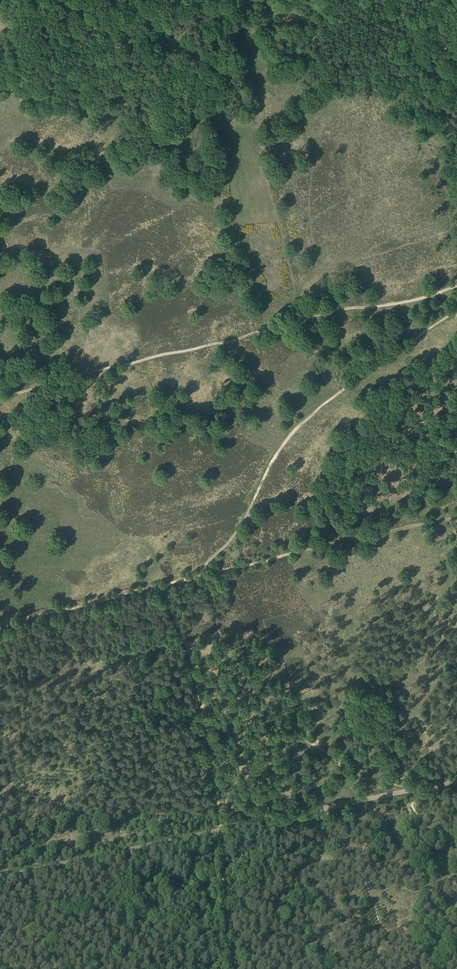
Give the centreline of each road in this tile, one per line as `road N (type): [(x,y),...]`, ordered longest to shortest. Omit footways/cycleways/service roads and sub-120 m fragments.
road 1 (track): [(0,399),(456,287)]
road 2 (unclassified): [(0,874),(456,777)]
road 3 (track): [(206,576),(292,434),(456,307)]
road 4 (track): [(202,698),(221,828),(228,968)]
road 5 (track): [(456,516),(206,576)]
road 6 (track): [(166,587),(0,626)]

